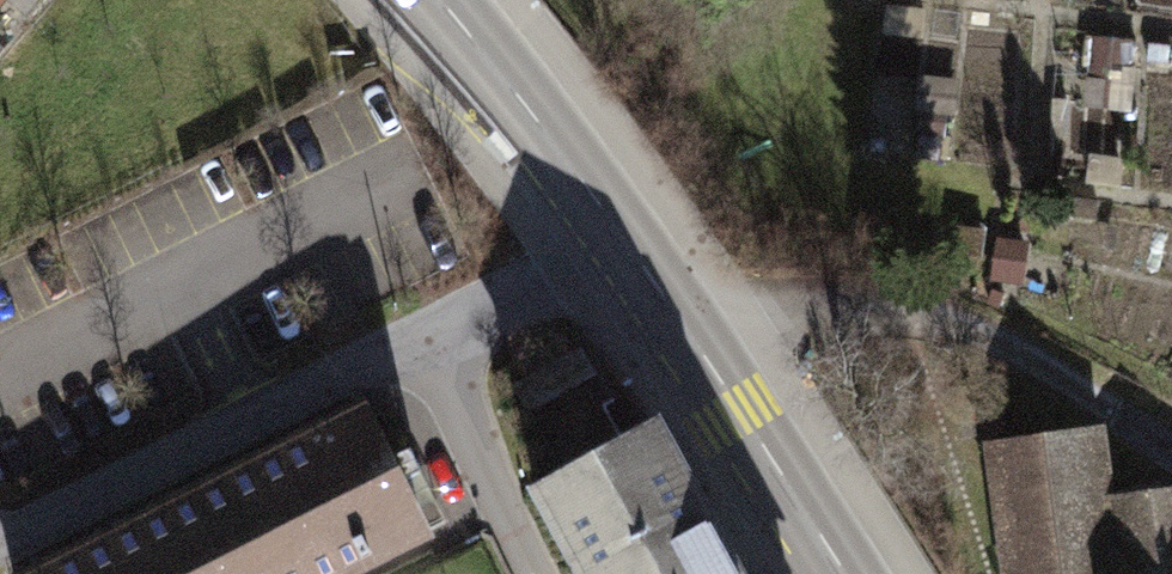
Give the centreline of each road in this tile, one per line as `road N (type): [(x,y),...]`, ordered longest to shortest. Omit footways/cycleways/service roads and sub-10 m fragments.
road 1 (track): [(1171,461),(1001,362),(900,316),(778,317),(711,339)]
road 2 (unclassified): [(441,338),(0,542)]
road 3 (primary): [(631,227),(859,573)]
road 4 (primary): [(452,0),(631,227)]
road 5 (residential): [(549,573),(441,338)]
road 6 (residential): [(441,338),(631,227)]

